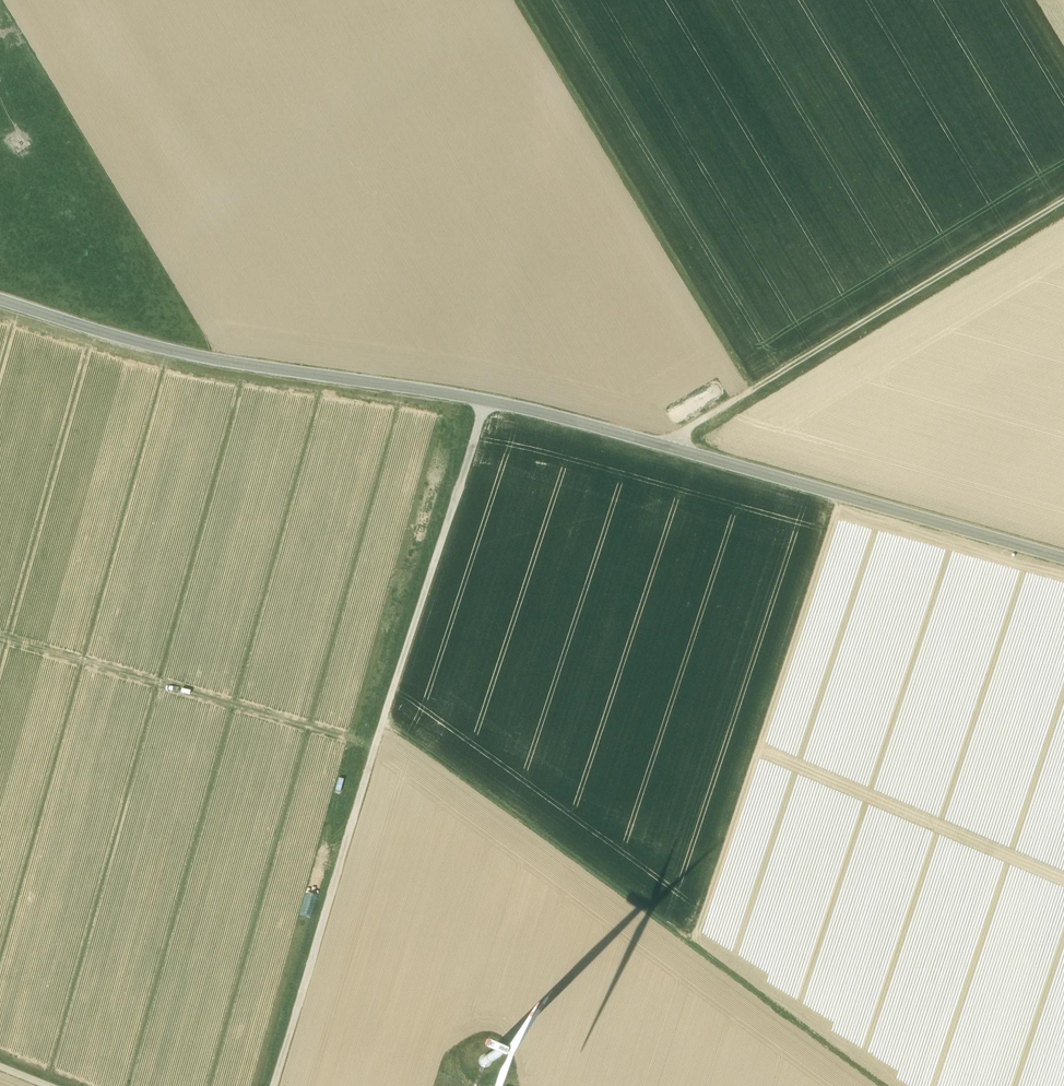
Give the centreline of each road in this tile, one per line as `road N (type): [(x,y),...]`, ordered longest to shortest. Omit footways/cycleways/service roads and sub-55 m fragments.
road 1 (tertiary): [(1063,559),(572,421),(211,359),(0,298)]
road 2 (track): [(486,401),(275,1085)]
road 3 (track): [(384,719),(887,1085)]
road 4 (track): [(1063,200),(686,429),(680,450)]
road 5 (track): [(517,0),(752,388)]
road 6 (track): [(0,604),(385,716)]

